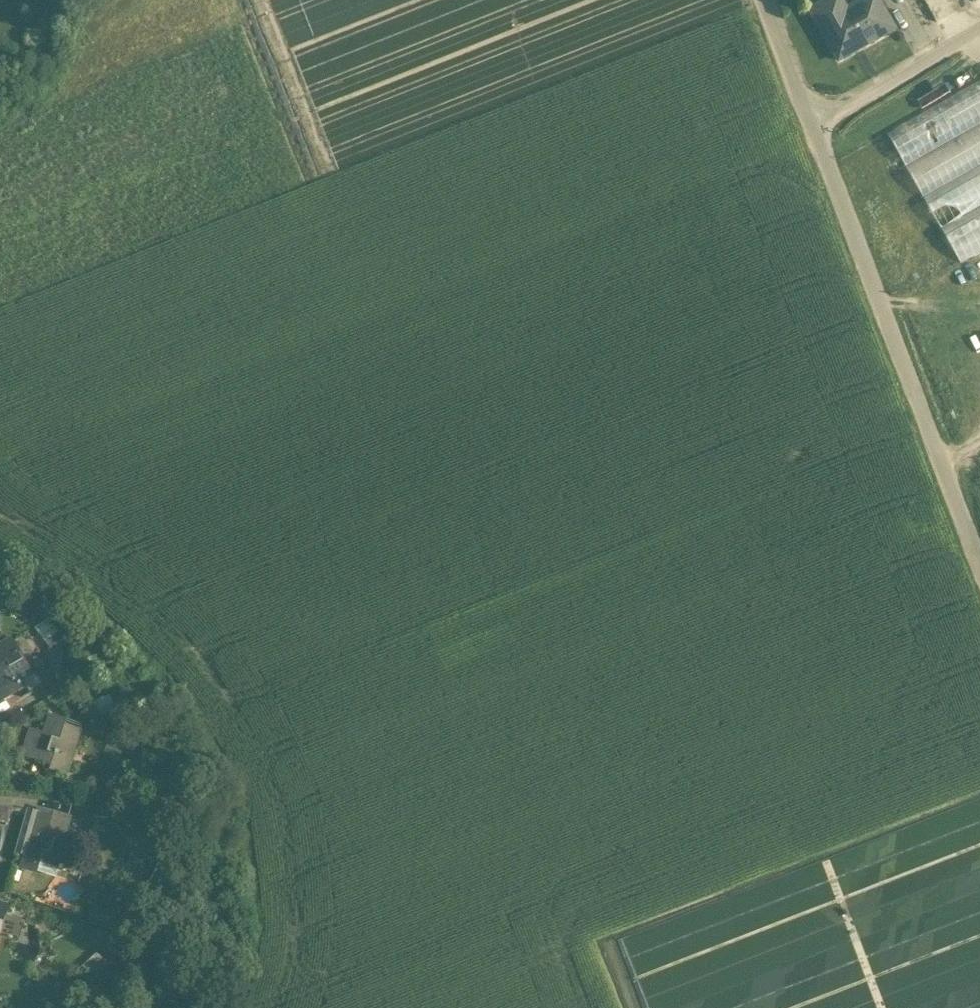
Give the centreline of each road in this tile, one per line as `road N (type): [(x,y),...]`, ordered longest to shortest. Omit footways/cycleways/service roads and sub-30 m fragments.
road 1 (unclassified): [(979,566),(811,123)]
road 2 (unclassified): [(811,123),(979,28)]
road 3 (unclassified): [(811,123),(763,0)]

